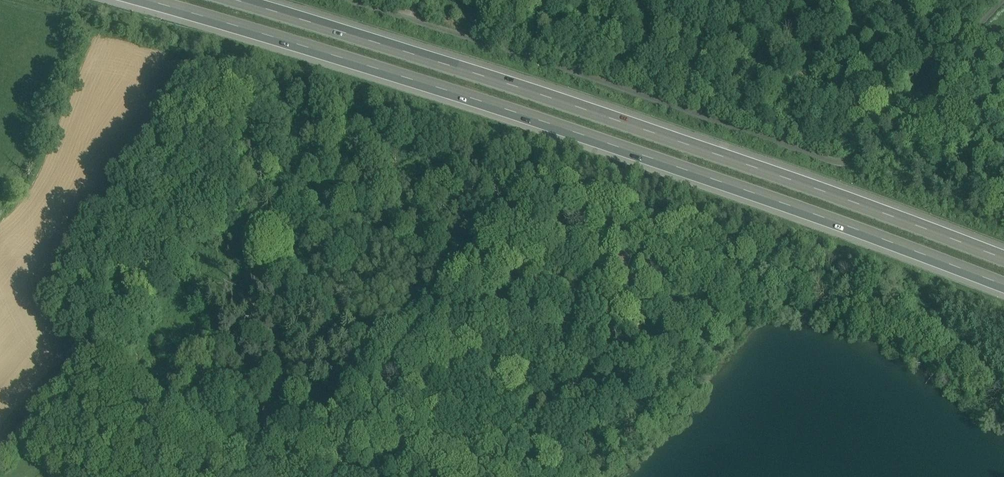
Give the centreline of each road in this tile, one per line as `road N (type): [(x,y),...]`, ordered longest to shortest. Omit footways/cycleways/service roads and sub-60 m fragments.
road 1 (motorway): [(135,0),(349,61),(839,225),(1003,290)]
road 2 (motorway): [(1003,261),(355,29),(250,0)]

